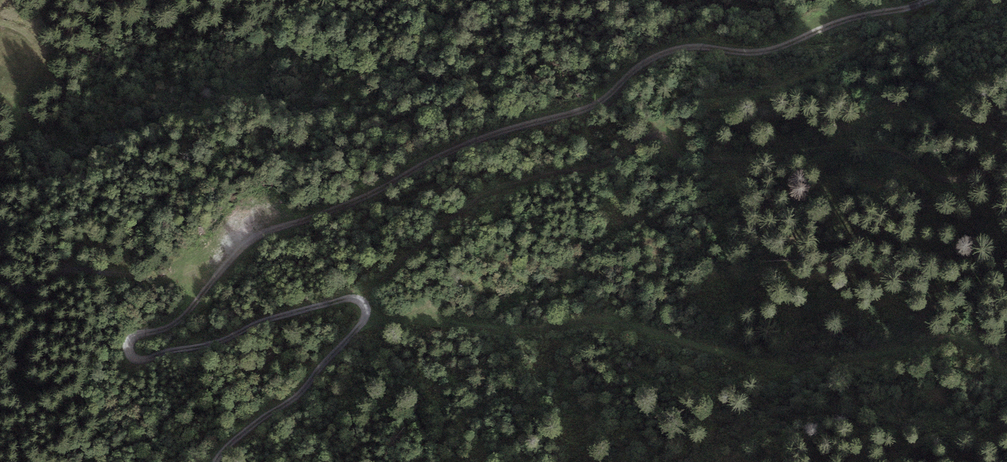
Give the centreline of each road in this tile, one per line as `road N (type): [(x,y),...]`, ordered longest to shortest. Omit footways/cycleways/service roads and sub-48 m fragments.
road 1 (track): [(933,0),(773,49),(666,53),(589,106),(457,150),(255,241),(174,324),(133,338),(132,358),(213,343),(342,300),(360,301),(367,314),(303,391),(216,461)]
road 2 (track): [(367,314),(526,329),(609,319),(788,366),(954,339),(975,343),(1006,372)]
road 3 (track): [(360,301),(471,207),(526,181),(624,156),(661,129),(676,100),(764,92)]
road 4 (track): [(661,129),(677,157),(691,161),(870,146),(946,178),(969,175),(1006,146)]
road 5 (track): [(0,281),(38,285),(76,271),(211,282)]
road 6 (track): [(0,20),(35,46),(19,99),(0,110)]

